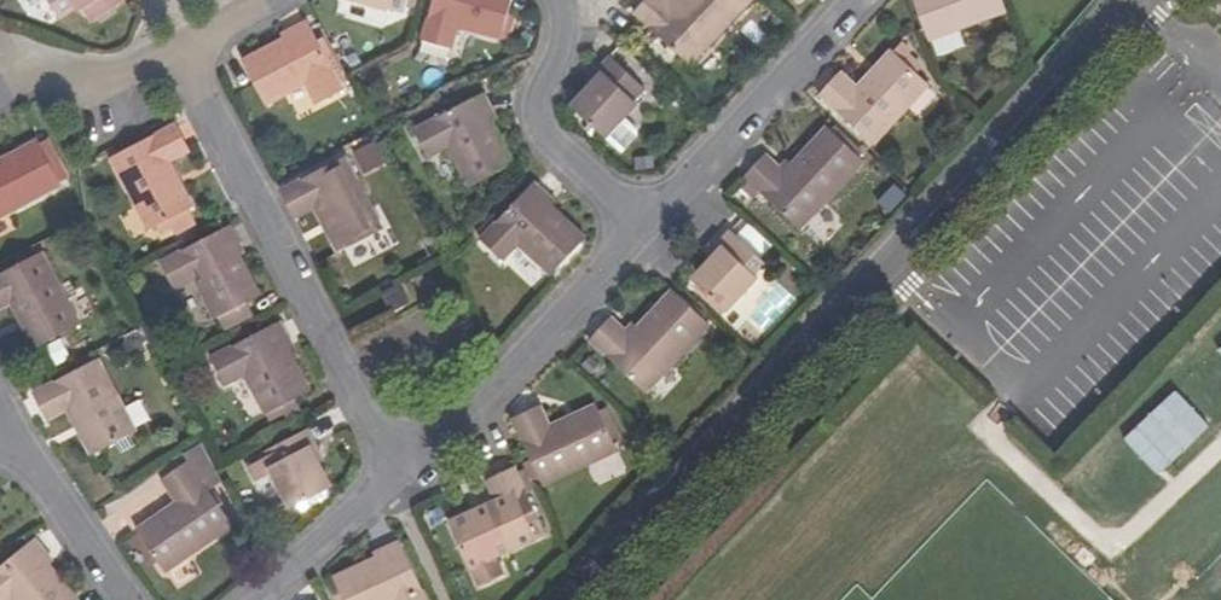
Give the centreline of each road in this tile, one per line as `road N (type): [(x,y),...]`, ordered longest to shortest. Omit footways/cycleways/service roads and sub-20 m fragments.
road 1 (residential): [(539,599),(831,320),(1126,0)]
road 2 (residential): [(180,52),(407,473)]
road 3 (residential): [(407,473),(648,227)]
road 4 (residential): [(648,227),(860,0)]
road 5 (residential): [(562,0),(565,32),(539,114),(543,132),(648,227)]
road 6 (residential): [(0,407),(128,599)]
road 7 (residential): [(258,599),(407,473)]
road 8 (residential): [(180,52),(118,71),(21,80)]

